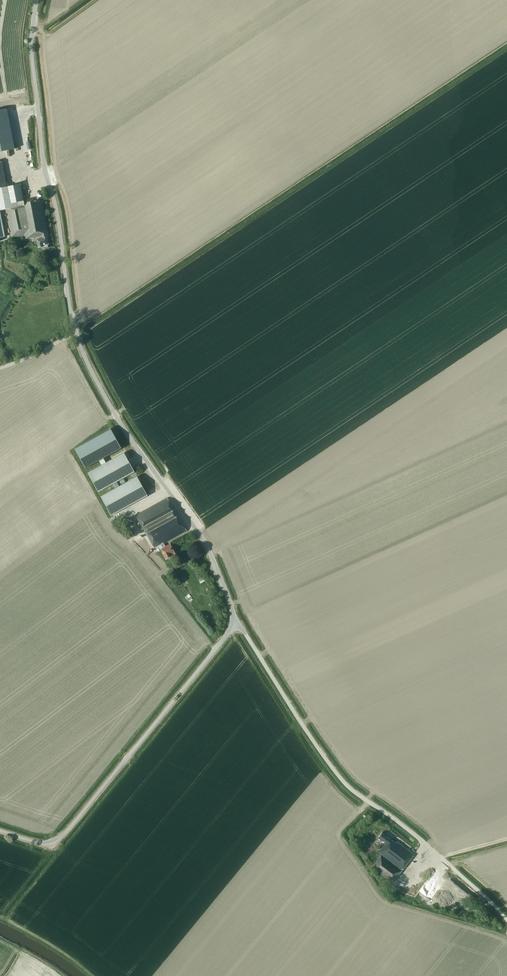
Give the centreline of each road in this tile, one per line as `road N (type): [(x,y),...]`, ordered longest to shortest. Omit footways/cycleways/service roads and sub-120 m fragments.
road 1 (tertiary): [(232,623),(201,538),(123,429),(74,334),(44,170),(31,52),(36,0)]
road 2 (unclassified): [(506,920),(349,787),(232,623)]
road 3 (tertiary): [(0,832),(39,844),(69,830),(232,623)]

